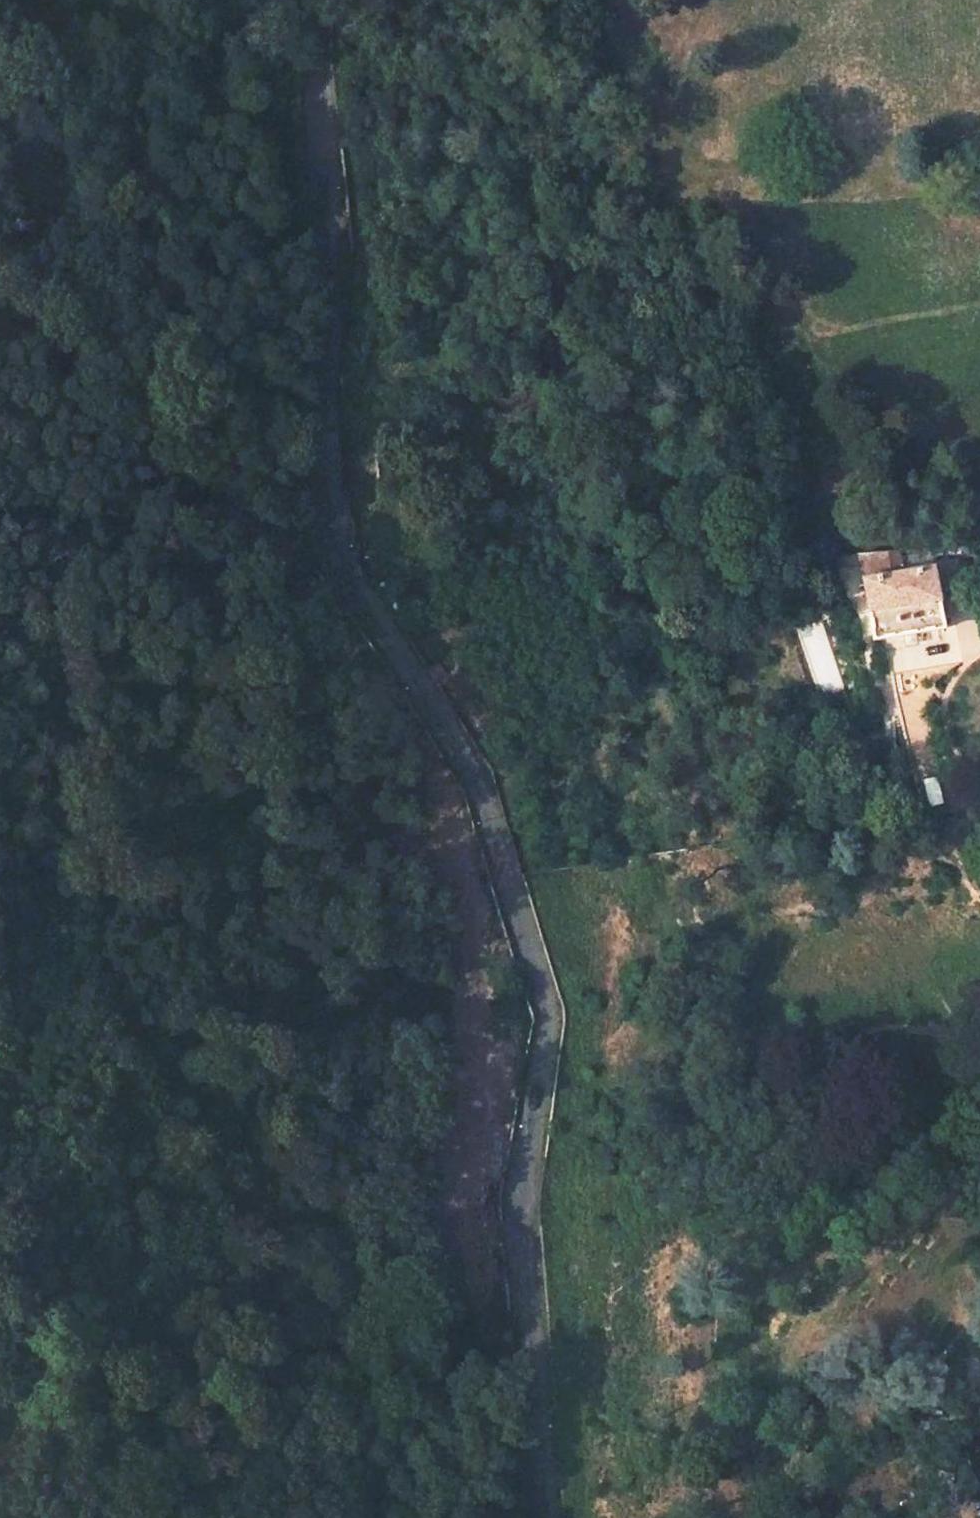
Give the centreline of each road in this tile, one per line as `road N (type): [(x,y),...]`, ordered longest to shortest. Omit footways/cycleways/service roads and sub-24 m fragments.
road 1 (residential): [(329,0),(327,495),(352,581),(480,783),(549,1019),(525,1204),(547,1517)]

